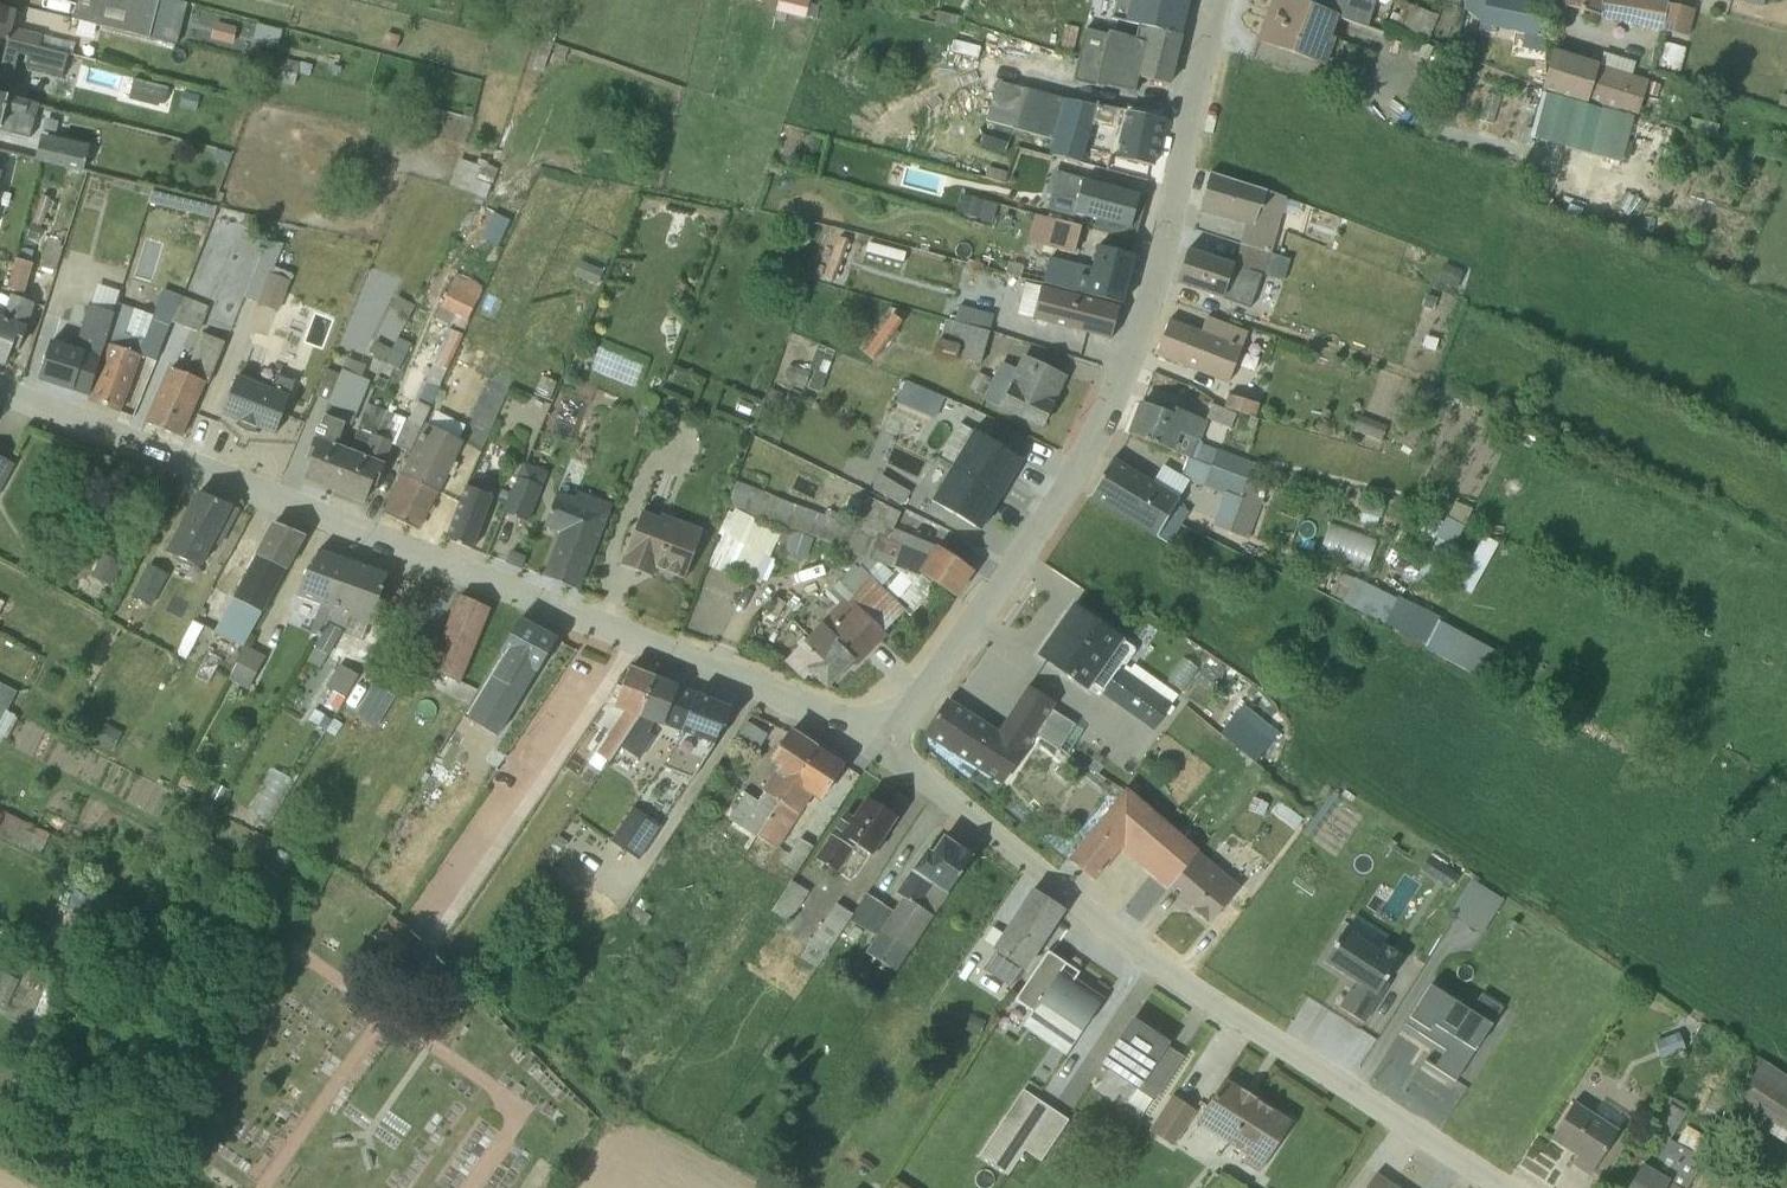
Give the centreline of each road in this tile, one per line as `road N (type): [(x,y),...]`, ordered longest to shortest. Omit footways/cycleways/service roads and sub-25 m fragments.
road 1 (residential): [(880,737),(1073,481),(1109,405),(1152,300),(1221,0)]
road 2 (residential): [(880,737),(1167,972),(1504,1187)]
road 3 (residential): [(0,396),(635,637)]
road 4 (unclassified): [(428,945),(635,637)]
road 5 (residential): [(635,637),(880,737)]

